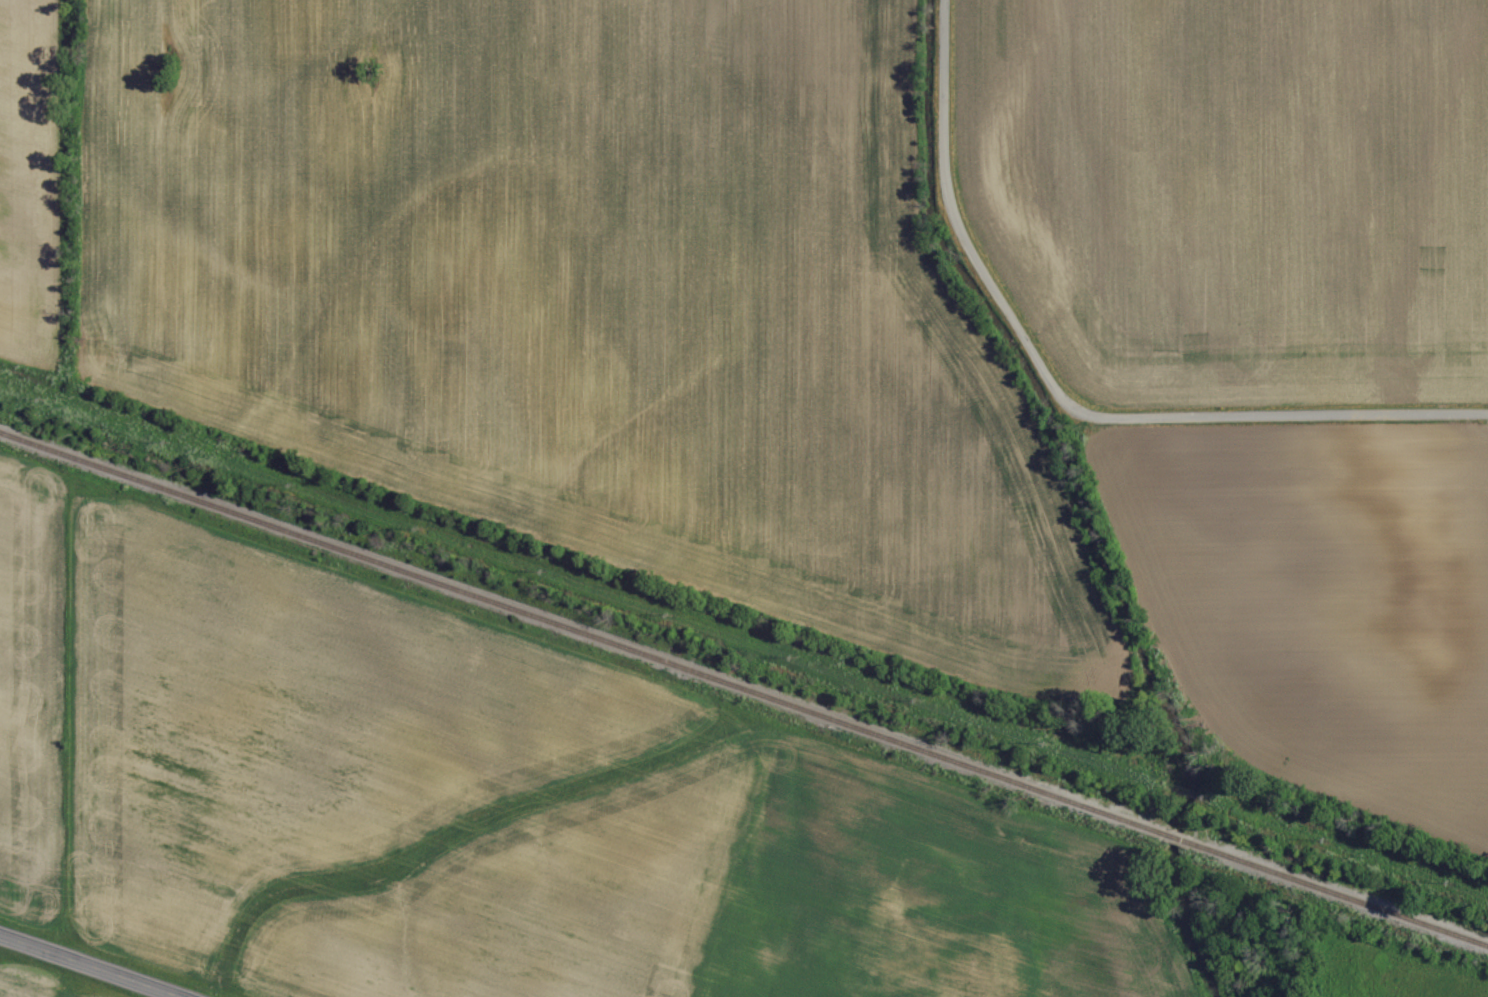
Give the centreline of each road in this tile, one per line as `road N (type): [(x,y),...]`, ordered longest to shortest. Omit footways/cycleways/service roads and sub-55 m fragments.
road 1 (residential): [(1079,410),(1051,380),(950,200),(945,0)]
road 2 (residential): [(1487,412),(1079,410)]
road 3 (primary): [(181,996),(0,936)]

